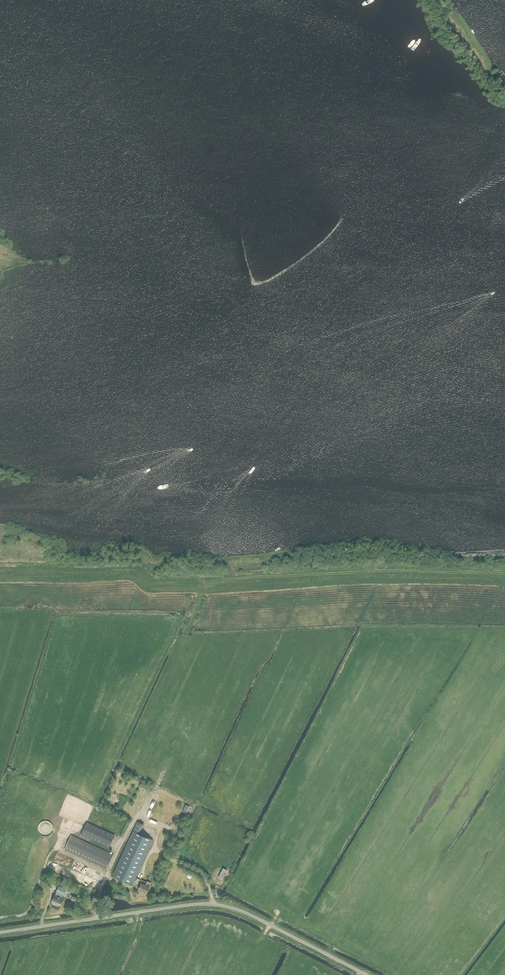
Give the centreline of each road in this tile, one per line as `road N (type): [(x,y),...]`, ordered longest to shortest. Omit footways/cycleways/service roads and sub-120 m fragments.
road 1 (unclassified): [(0,935),(216,905),(366,974)]

